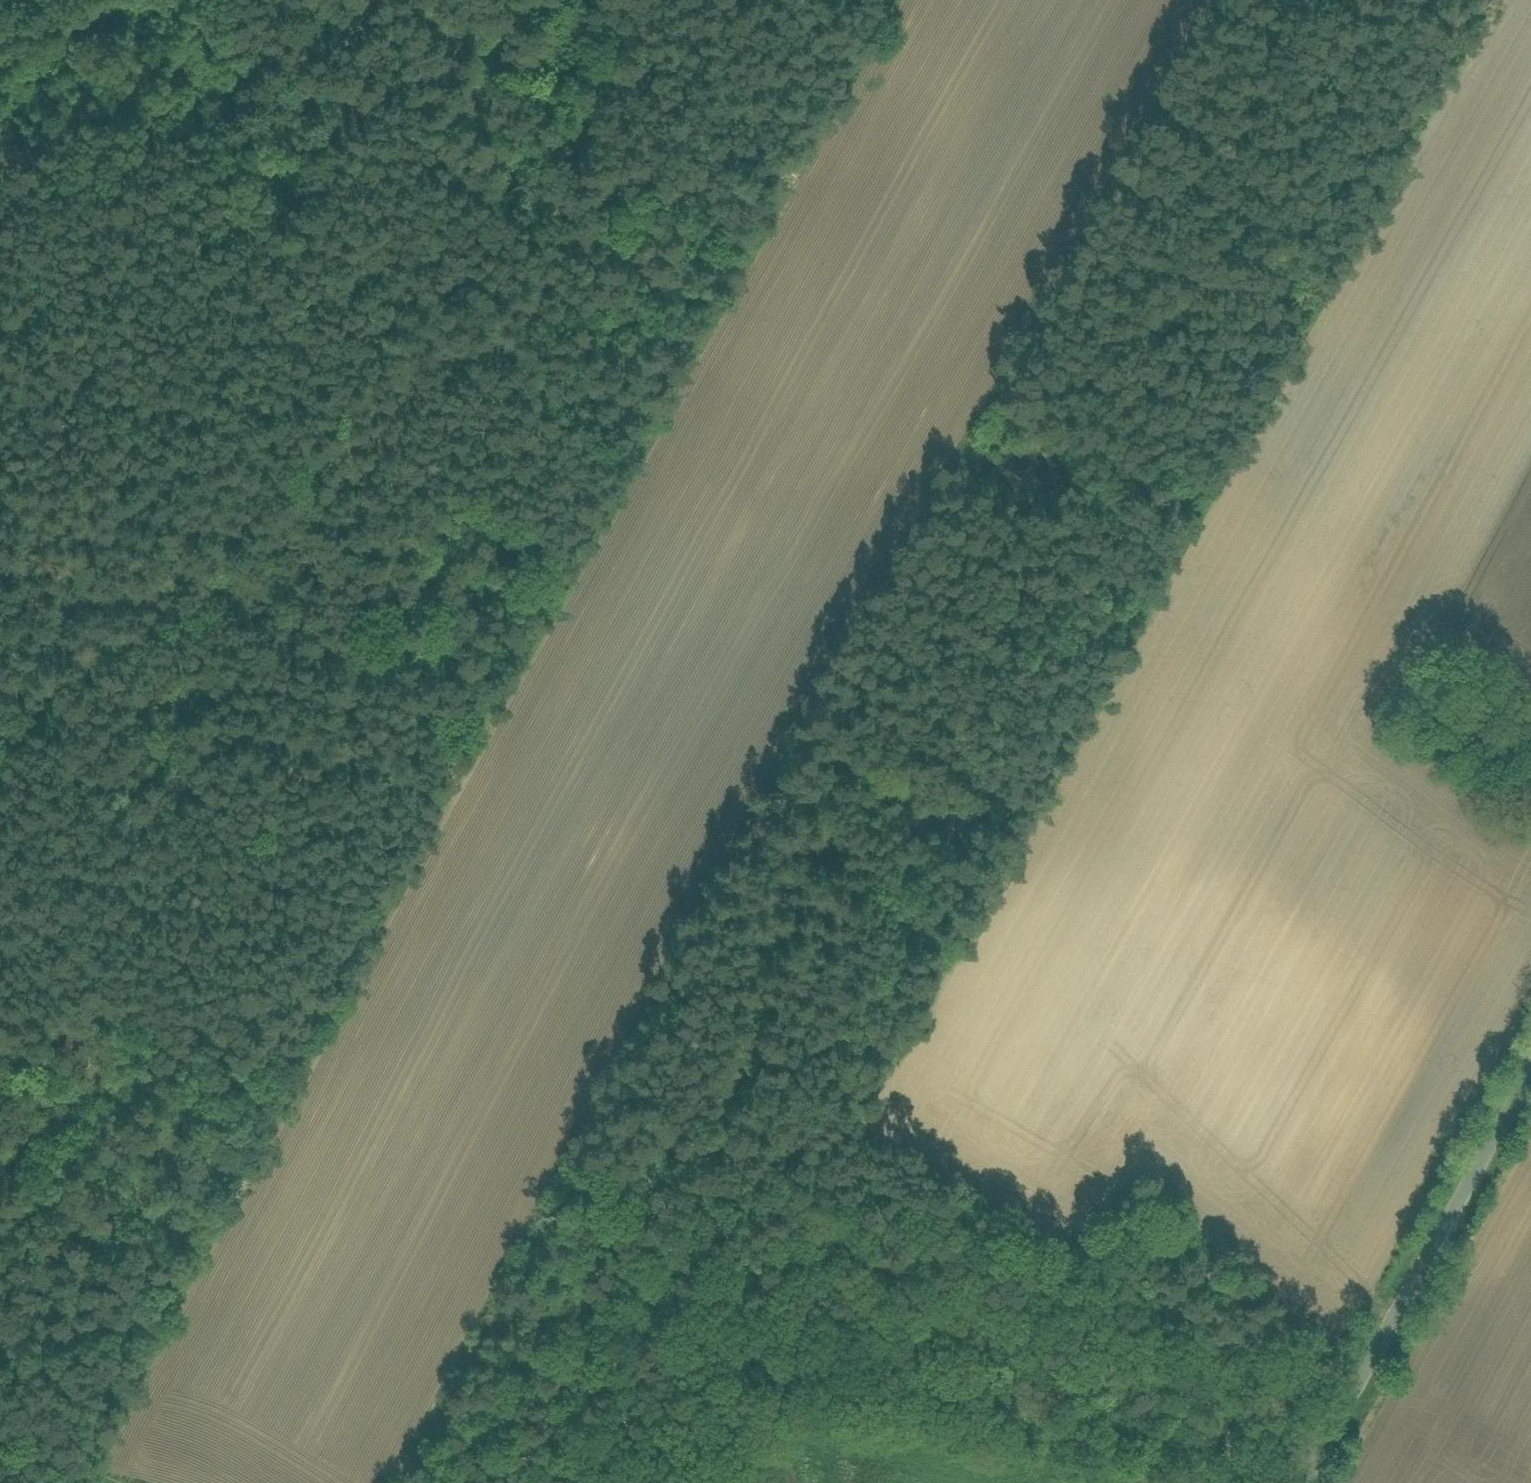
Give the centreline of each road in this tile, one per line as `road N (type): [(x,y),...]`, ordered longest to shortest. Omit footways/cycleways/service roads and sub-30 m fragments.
road 1 (track): [(0,776),(53,706),(543,307),(588,0)]
road 2 (unclassified): [(1530,1071),(1304,1482)]
road 3 (track): [(235,1482),(118,1437),(0,1411)]

